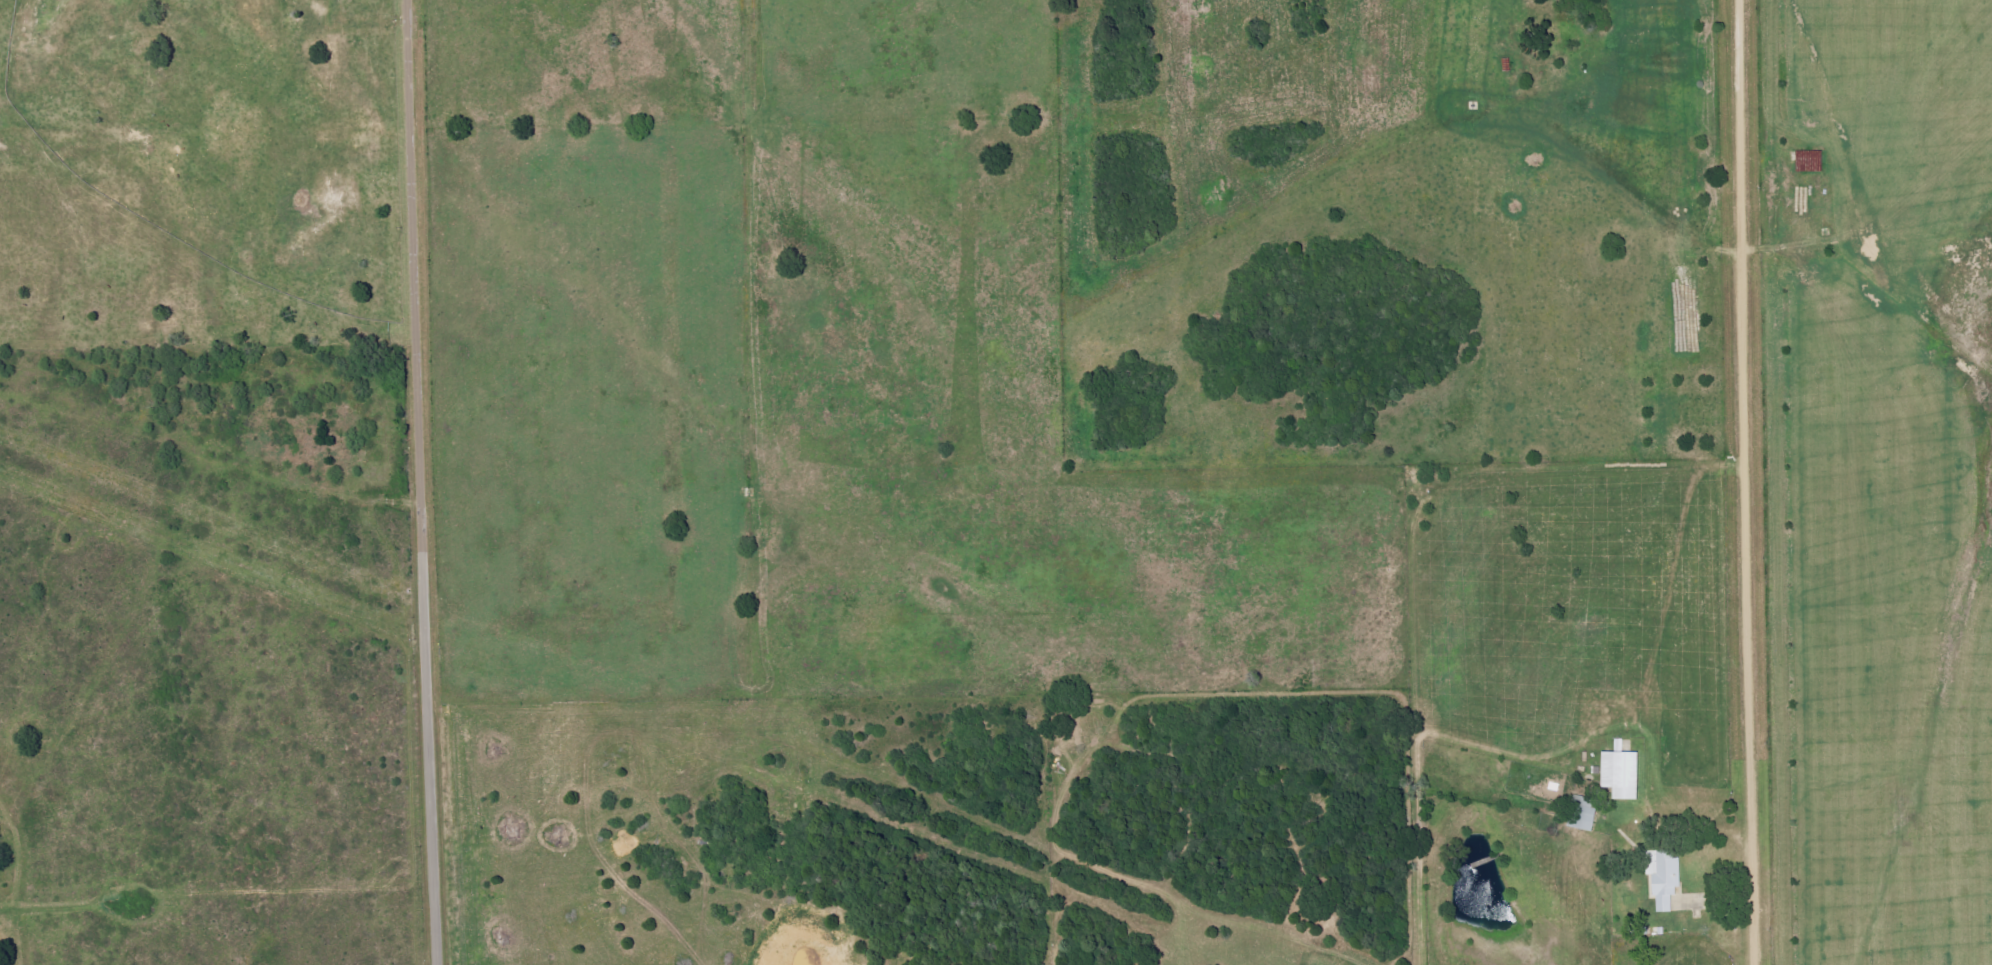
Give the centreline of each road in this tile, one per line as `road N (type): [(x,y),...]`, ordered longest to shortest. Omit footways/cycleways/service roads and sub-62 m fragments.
road 1 (residential): [(440,964),(409,0)]
road 2 (residential): [(1753,964),(1735,0)]

